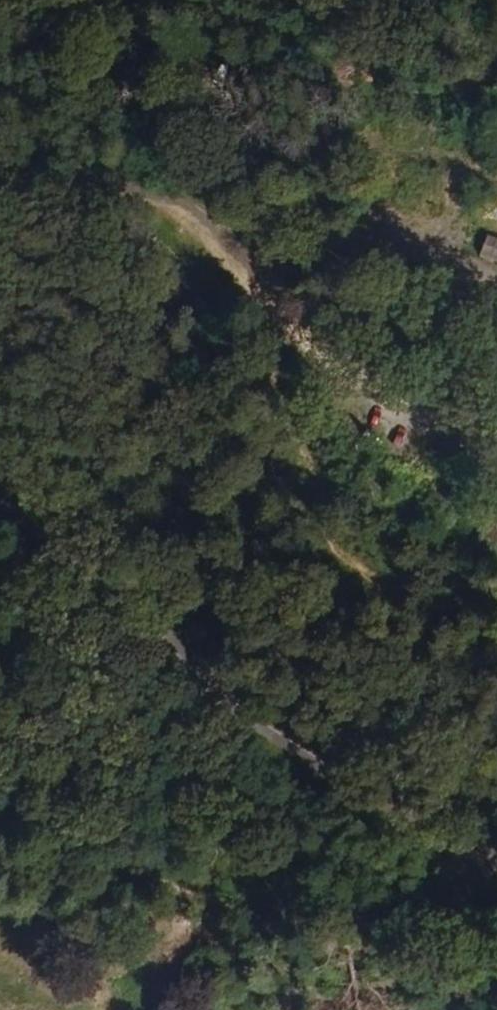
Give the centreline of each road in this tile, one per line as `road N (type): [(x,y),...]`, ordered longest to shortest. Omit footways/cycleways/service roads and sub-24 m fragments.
road 1 (unclassified): [(496,872),(200,677),(29,470),(0,451)]
road 2 (track): [(0,175),(111,186),(183,208),(238,238),(399,407),(496,434)]
road 3 (track): [(496,889),(372,944),(0,844)]

